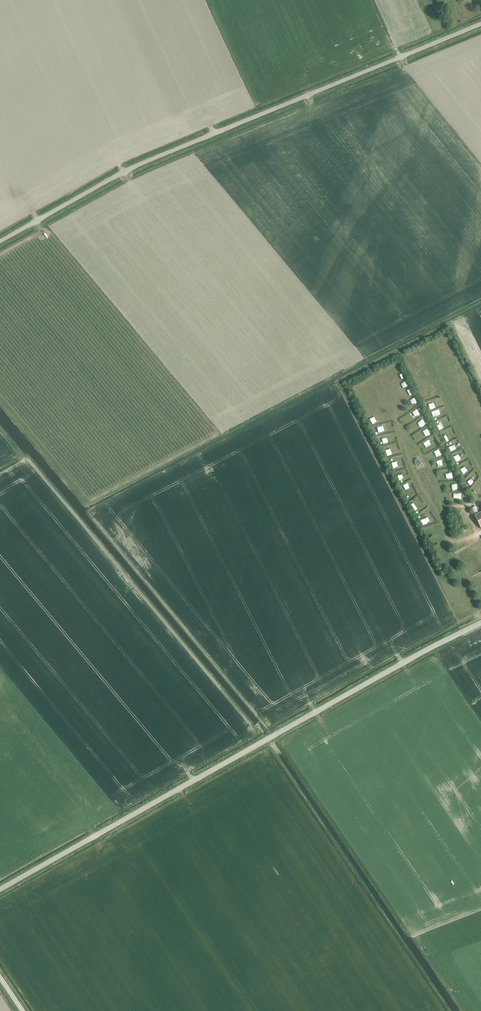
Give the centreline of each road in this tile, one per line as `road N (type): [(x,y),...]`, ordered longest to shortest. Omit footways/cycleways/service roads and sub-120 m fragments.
road 1 (unclassified): [(0,888),(480,624)]
road 2 (unclassified): [(0,241),(127,170),(480,24)]

